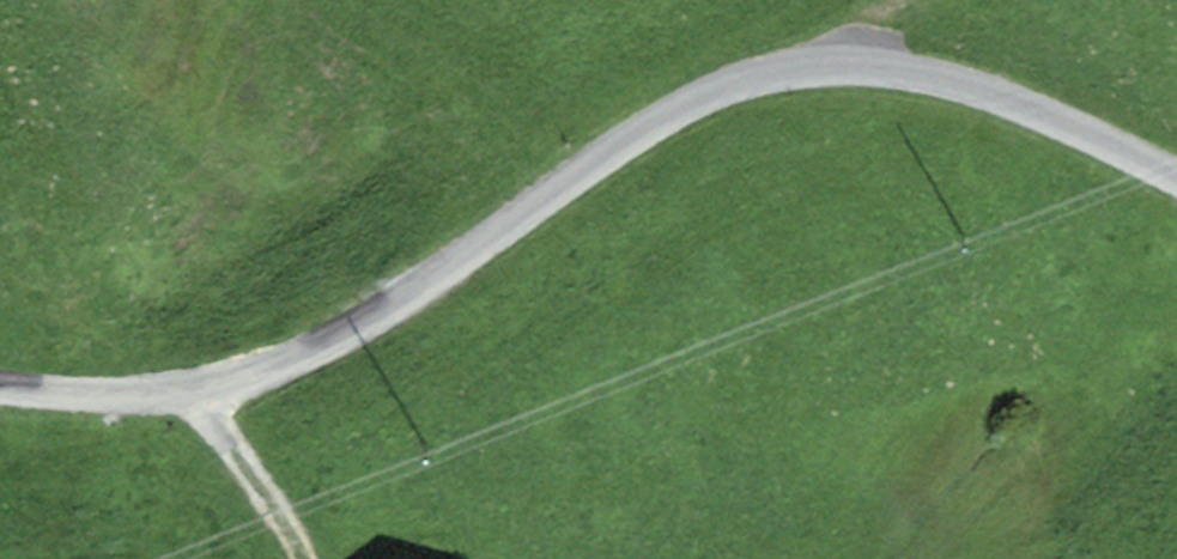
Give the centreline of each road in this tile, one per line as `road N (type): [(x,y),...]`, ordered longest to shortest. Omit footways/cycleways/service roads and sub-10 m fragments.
road 1 (unclassified): [(1176,181),(992,94),(858,71),(789,76),(684,111),(429,284),(264,372),(155,396),(0,388)]
road 2 (track): [(300,558),(215,429),(200,389)]

